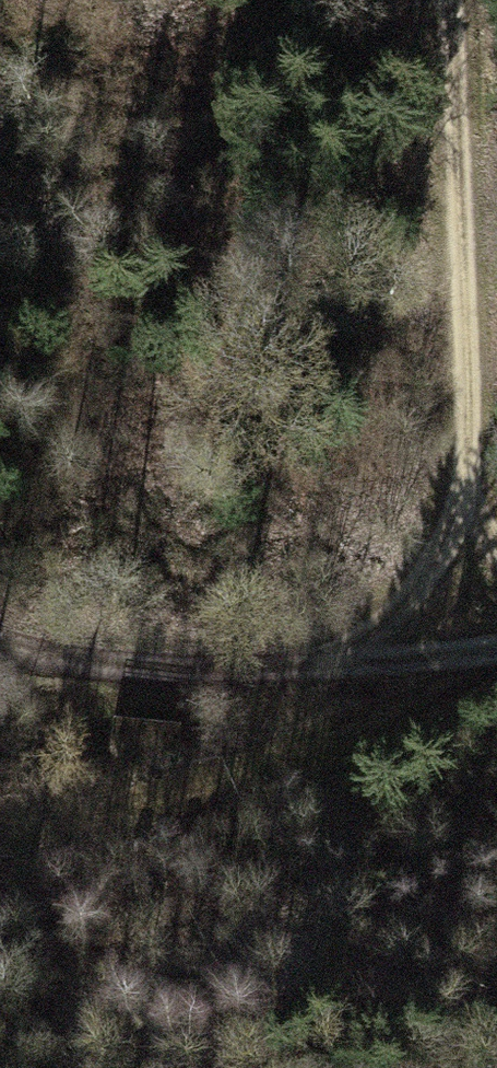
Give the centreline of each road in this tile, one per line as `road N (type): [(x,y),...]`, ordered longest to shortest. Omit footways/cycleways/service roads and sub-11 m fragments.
road 1 (track): [(338,655),(444,540),(465,493),(473,435),(453,0)]
road 2 (track): [(496,636),(338,655),(197,656),(0,632)]

